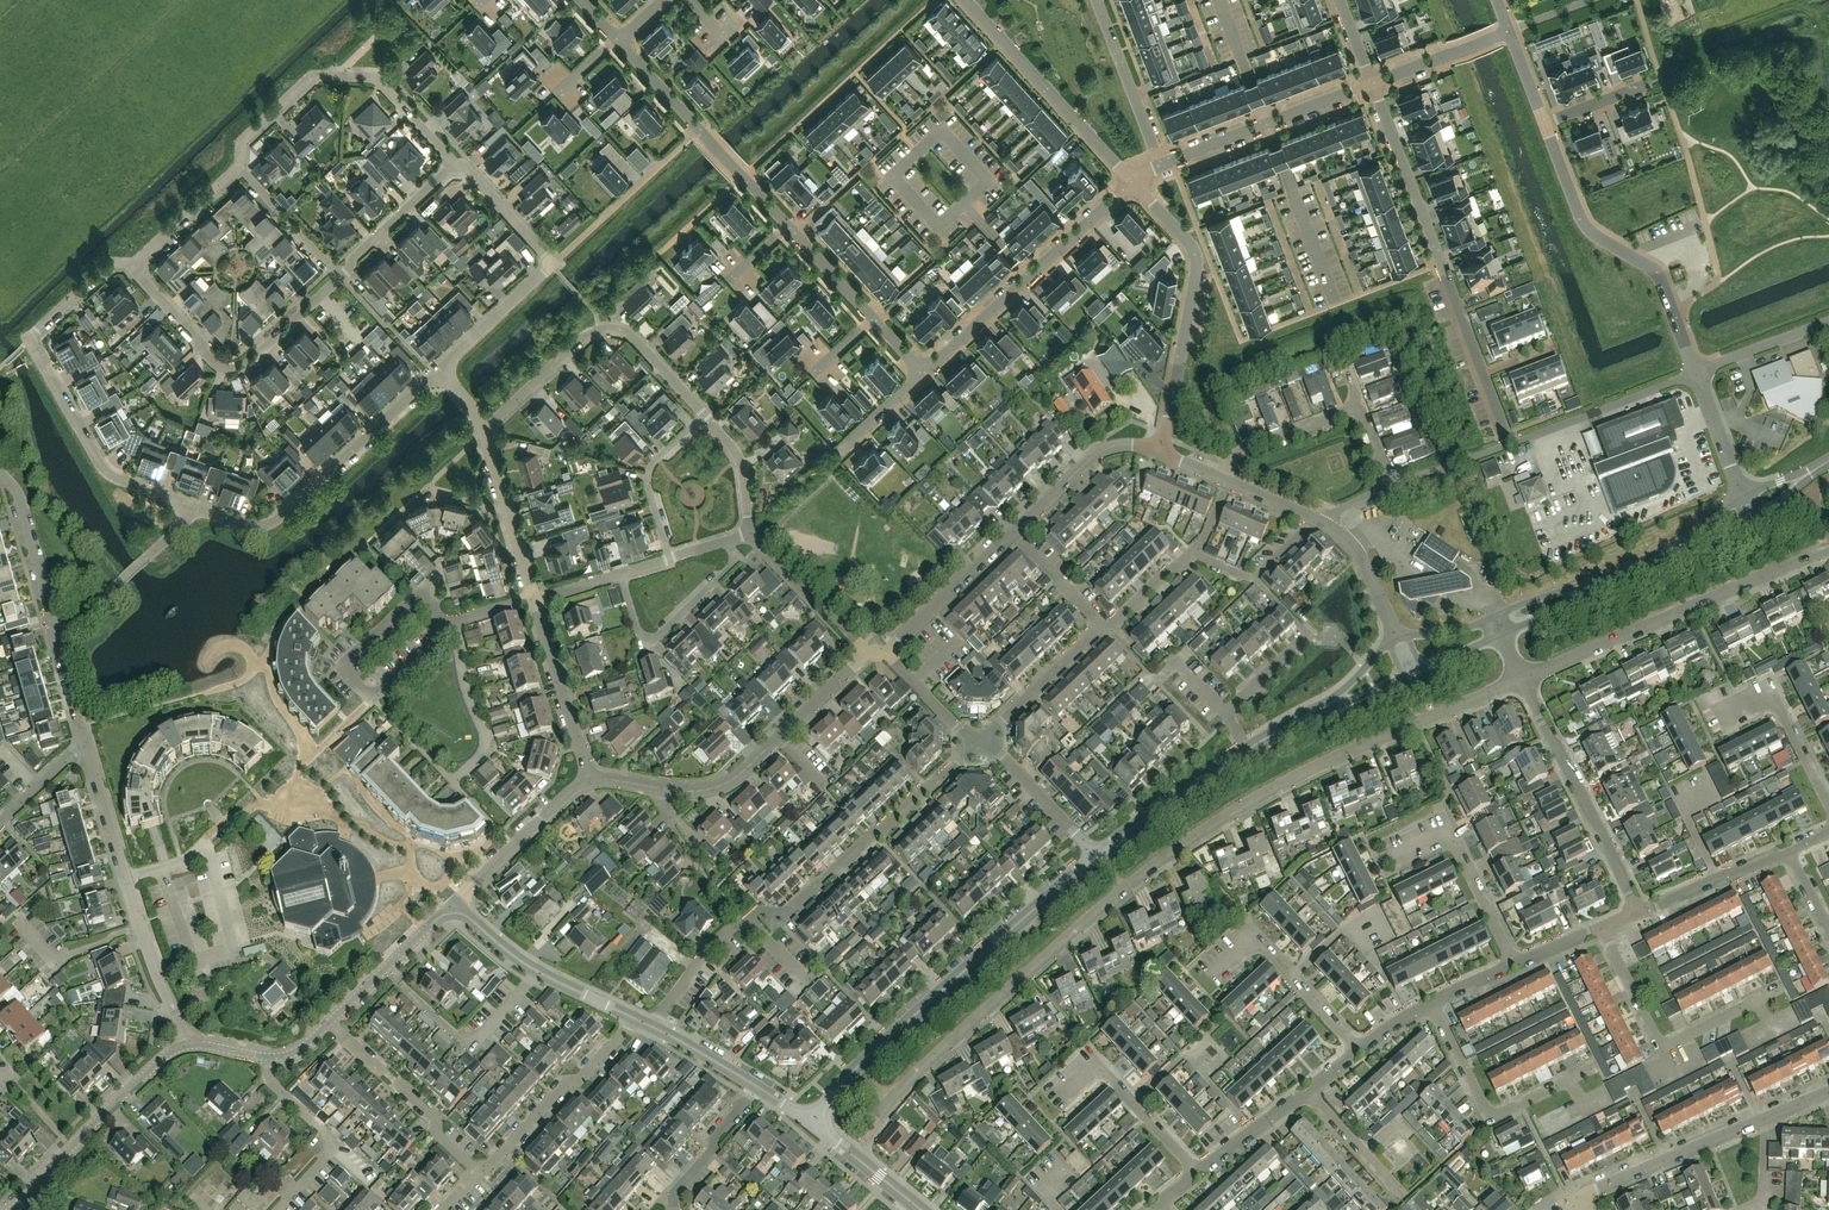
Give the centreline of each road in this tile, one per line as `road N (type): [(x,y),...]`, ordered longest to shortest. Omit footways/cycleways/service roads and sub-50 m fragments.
road 1 (residential): [(880,1120),(1090,915),(1199,827),(1294,773),(1523,679)]
road 2 (residential): [(1511,444),(1372,83)]
road 3 (secondary): [(811,1120),(1093,856)]
road 4 (residential): [(130,265),(105,269),(31,339),(107,478),(199,511)]
road 5 (residential): [(1523,679),(1828,550)]
road 6 (residential): [(1696,374),(1659,277),(1587,228),(1545,124)]
road 7 (residential): [(199,511),(246,527),(272,523),(439,370)]
road 8 (residential): [(748,924),(758,914),(782,917),(981,744)]
road 9 (residential): [(457,160),(376,81),(311,78),(240,144),(237,168)]
road 10 (residential): [(1162,453),(1197,259),(1132,181)]
road 11 (residential): [(484,434),(586,336),(612,327),(630,335),(703,416)]
road 12 (residential): [(439,370),(553,264),(457,160)]
road 13 (residential): [(130,265),(208,360),(223,368),(242,368),(338,273)]
road 14 (residential): [(1132,181),(925,372)]
road 15 (residential): [(1638,913),(1523,679)]
road 16 (tertiary): [(193,1043),(154,1067),(12,1209)]
road 17 (residential): [(1132,181),(966,0)]
road 18 (residential): [(1387,491),(1355,411),(1234,454),(1222,479)]
road 19 (residential): [(1159,164),(1372,83)]
road 20 (residential): [(479,1175),(639,1019)]
road 21 (residential): [(479,1175),(435,1131),(430,1114),(329,1022)]
road 22 (residential): [(1362,1054),(1250,937),(1210,974)]
road 23 (residential): [(1052,1100),(1095,1061),(1199,1174)]
road 24 (residential): [(1569,1081),(1493,1115),(1431,1003)]
road 25 (tertiary): [(639,1019),(539,971),(458,913)]
road 26 (residential): [(621,574),(637,631),(653,639),(730,566),(730,539)]
road 27 (residential): [(1514,965),(1447,833),(1392,858)]
road 28 (residential): [(277,1209),(333,1143),(273,1083),(270,1056)]
road 29 (residential): [(1578,1199),(1760,1120)]
road 30 (residential): [(1511,444),(1696,374)]
road 31 (residential): [(55,641),(199,511)]
road 32 (residential): [(458,913),(473,884),(589,780)]
road 33 (residential): [(1828,805),(1770,691),(1716,717)]
road 34 (residential): [(589,780),(533,601)]
road 35 (secondary): [(1093,856),(1247,749)]
road 36 (secondary): [(1577,591),(1456,631),(1397,638)]
road 37 (residential): [(1226,713),(1305,633),(1255,581)]
road 38 (residential): [(1162,453),(1129,444),(1103,450),(1013,533)]
road 39 (residential): [(457,624),(463,678),(488,748),(454,783)]
road 40 (residential): [(1159,164),(1097,0)]
road 41 (residential): [(55,641),(13,494),(0,476)]
road 42 (residential): [(1013,533),(886,653)]
road 43 (residential): [(533,601),(484,434)]
road 44 (residential): [(748,531),(868,653)]
road 45 (residential): [(450,626),(429,605),(410,606),(352,658),(353,677),(373,692)]
road 46 (tertiary): [(458,913),(436,921),(329,1022)]
road 47 (residential): [(669,558),(648,472),(703,416)]
road 48 (residential): [(338,273),(457,160)]
road 49 (residential): [(981,744),(1094,627)]
road 50 (residential): [(1638,913),(1786,850)]
road 51 (residential): [(1093,856),(981,744)]
road 52 (residential): [(672,1209),(673,1196),(713,1153),(714,1138),(762,1088)]
road 53 (residential): [(1397,638),(1347,541),(1314,518)]
road 54 (residential): [(1372,83),(1509,31)]
road 55 (residential): [(17,920),(53,960),(139,927)]
road 56 (residential): [(237,168),(130,265)]
road 57 (residential): [(651,1026),(737,924),(748,924)]
road 58 (residential): [(1696,374),(1828,322)]
road 59 (residential): [(699,128),(597,223)]
road 60 (residential): [(1659,1053),(1601,928)]
road 61 (residential): [(1400,1196),(1308,1094)]
road 62 (residential): [(124,880),(86,750)]
road 63 (residential): [(1199,1174),(1308,1094)]
road 64 (residential): [(778,740),(719,784),(659,787)]
road 65 (residential): [(1387,491),(1511,444)]
road 66 (residential): [(699,128),(788,226)]
road 67 (residential): [(1745,496),(1696,374)]
road 68 (residential): [(1094,627),(1109,630),(1194,554)]
road 69 (residential): [(703,416),(740,461),(748,531)]
road 70 (residential): [(193,1043),(139,927)]
road 71 (tertiary): [(762,1088),(651,1026)]
road 72 (residential): [(788,226),(875,318)]
road 73 (residential): [(868,653),(778,740)]
road 74 (secondary): [(907,1199),(811,1120)]
road 75 (residential): [(1094,627),(1013,533)]

